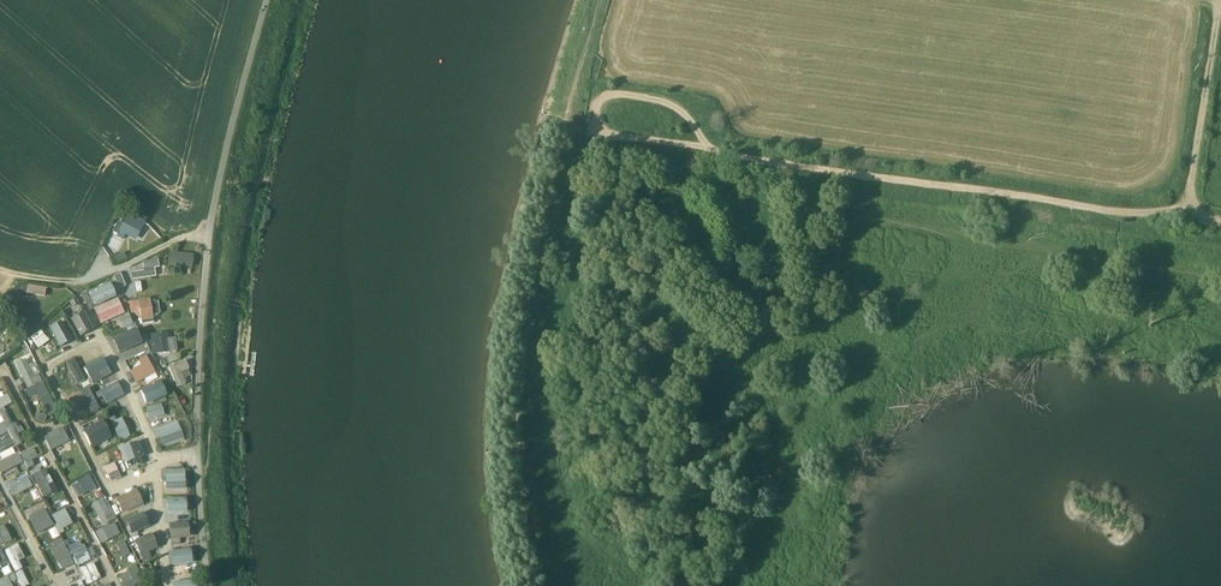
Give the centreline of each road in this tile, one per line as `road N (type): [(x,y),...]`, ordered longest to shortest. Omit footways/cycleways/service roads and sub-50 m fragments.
road 1 (track): [(1220,277),(876,219),(810,217),(657,186),(559,154)]
road 2 (track): [(1220,221),(1189,200),(1109,211),(633,141)]
road 3 (track): [(600,0),(527,315),(520,466),(541,585)]
road 4 (unclassified): [(265,0),(221,159),(201,291),(195,485),(205,585)]
road 5 (track): [(0,271),(81,282),(167,244),(207,240)]
road 6 (track): [(633,141),(597,125),(596,109),(607,98),(633,95),(678,108),(719,153)]
road 7 (track): [(1216,0),(1189,200)]

